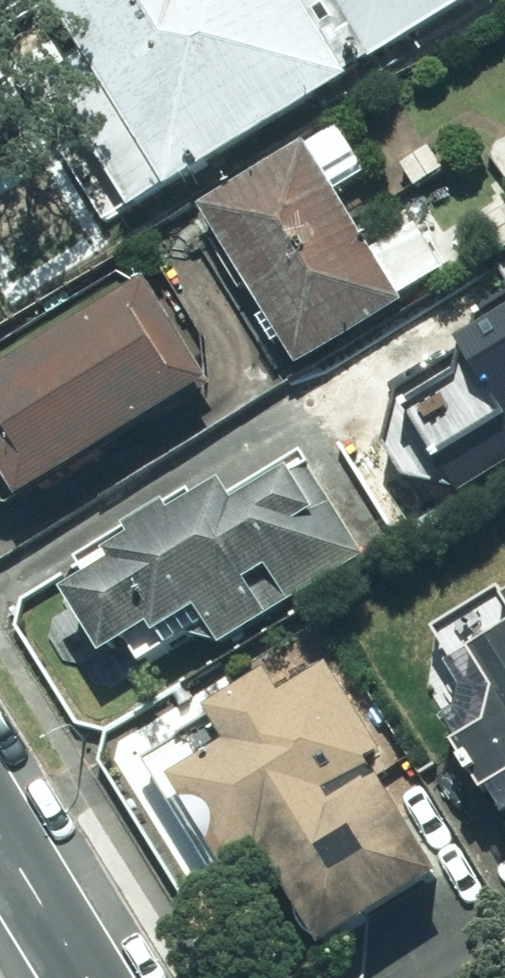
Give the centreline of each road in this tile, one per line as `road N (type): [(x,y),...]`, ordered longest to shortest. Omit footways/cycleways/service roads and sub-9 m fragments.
road 1 (tertiary): [(0,825),(92,977)]

